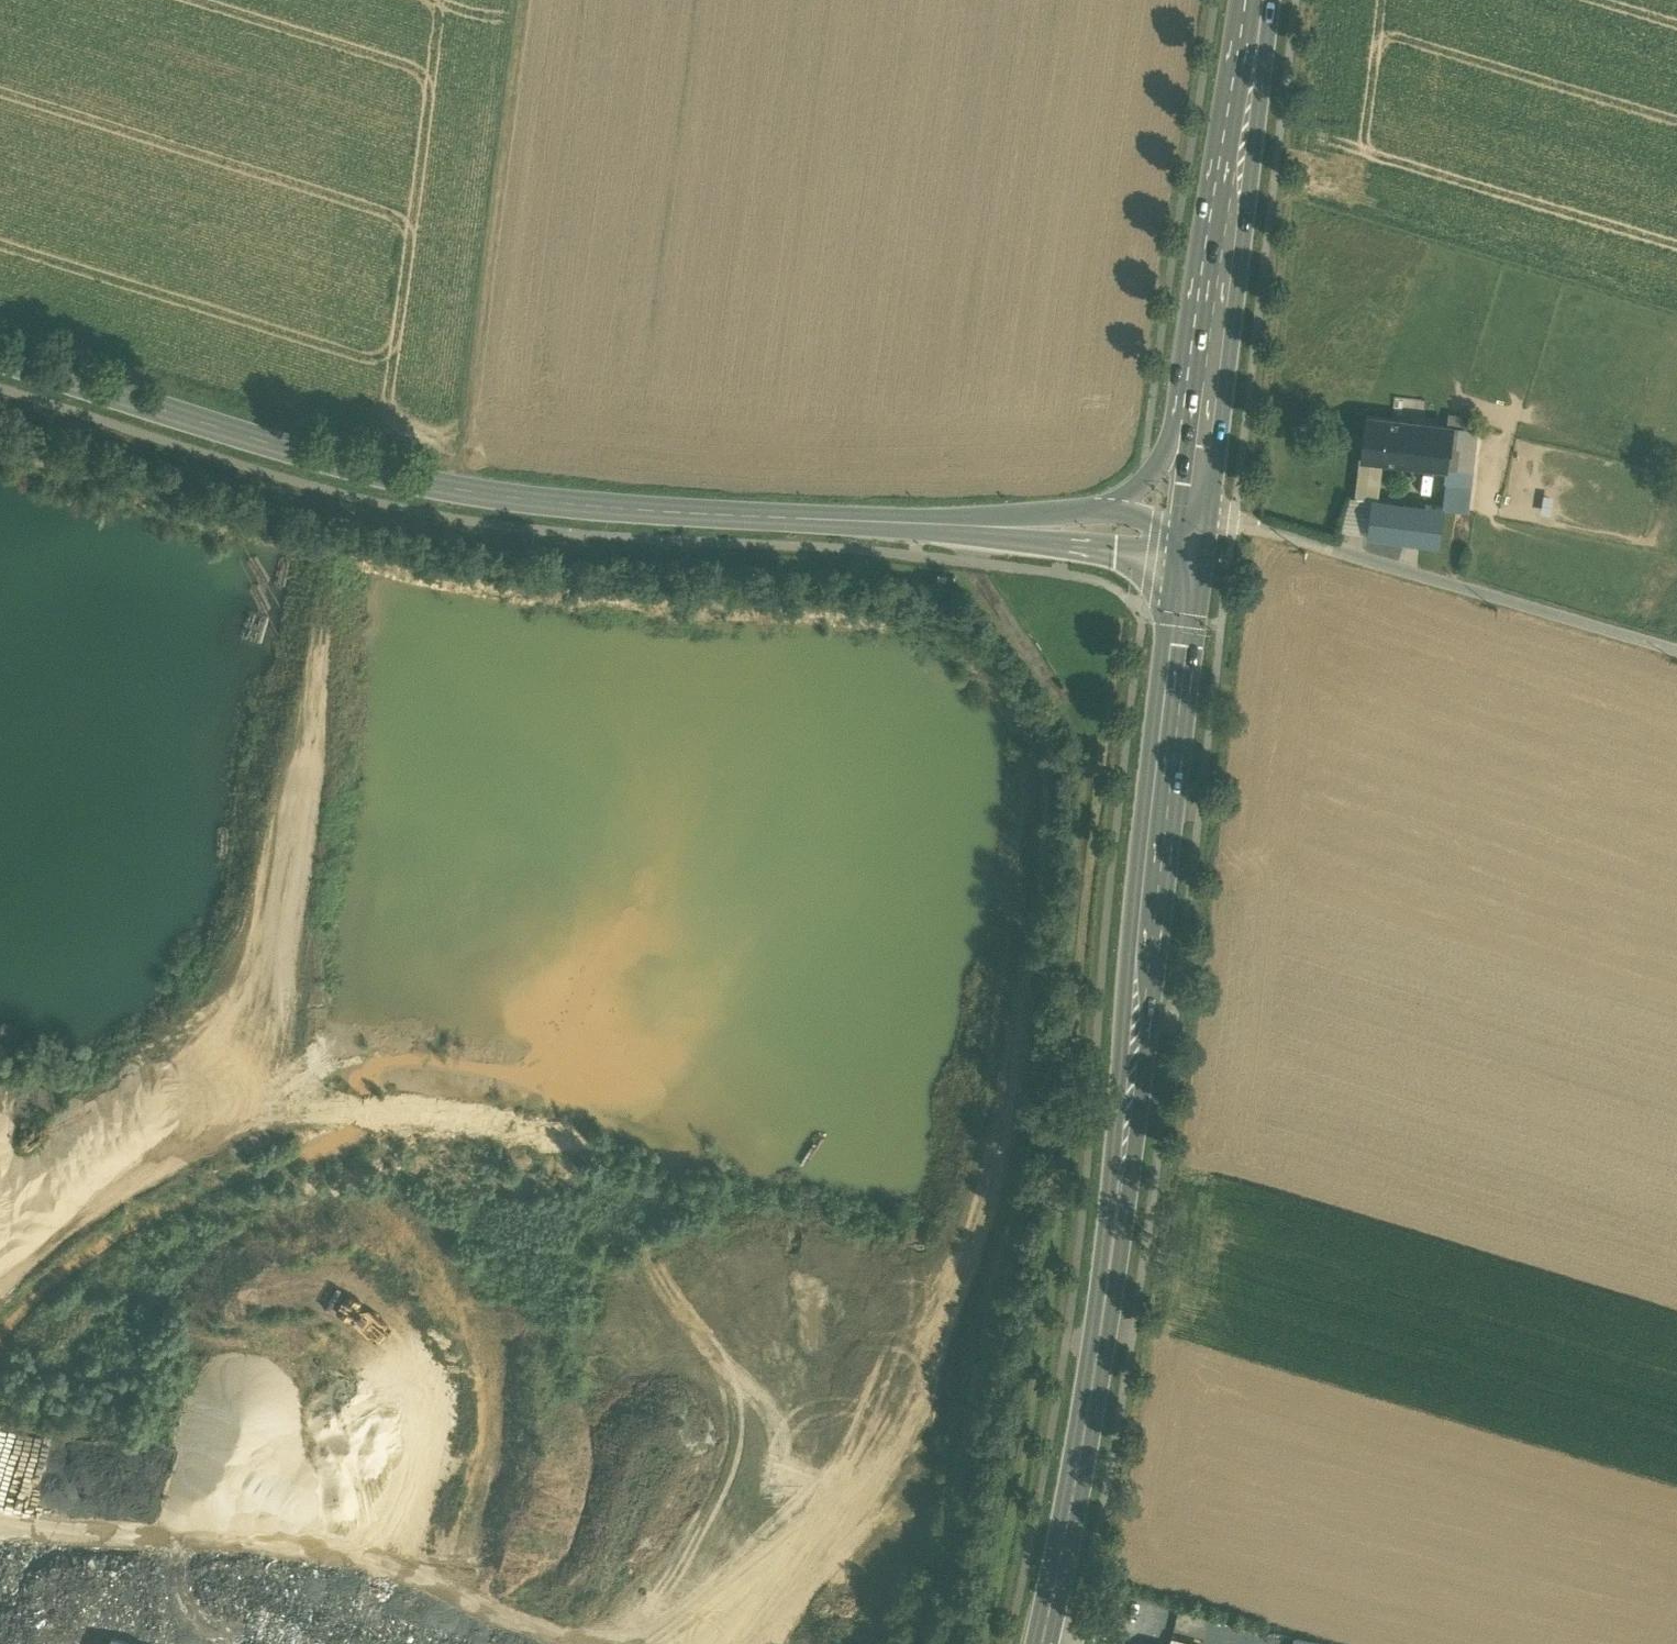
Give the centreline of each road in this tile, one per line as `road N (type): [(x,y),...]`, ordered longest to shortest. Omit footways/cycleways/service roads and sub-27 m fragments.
road 1 (primary): [(1042,1643),(1096,1368),(1188,569)]
road 2 (secondary): [(0,358),(318,456),(468,490),(945,523)]
road 3 (track): [(468,490),(524,0)]
road 4 (track): [(1234,520),(1676,654)]
road 5 (primary): [(1209,384),(1263,0)]
road 6 (secondary): [(945,523),(1188,569)]
road 7 (primary): [(1209,384),(1147,474),(1123,501),(1095,511)]
road 8 (secondary): [(1095,511),(945,523)]
road 9 (primary): [(1194,525),(1209,384)]

